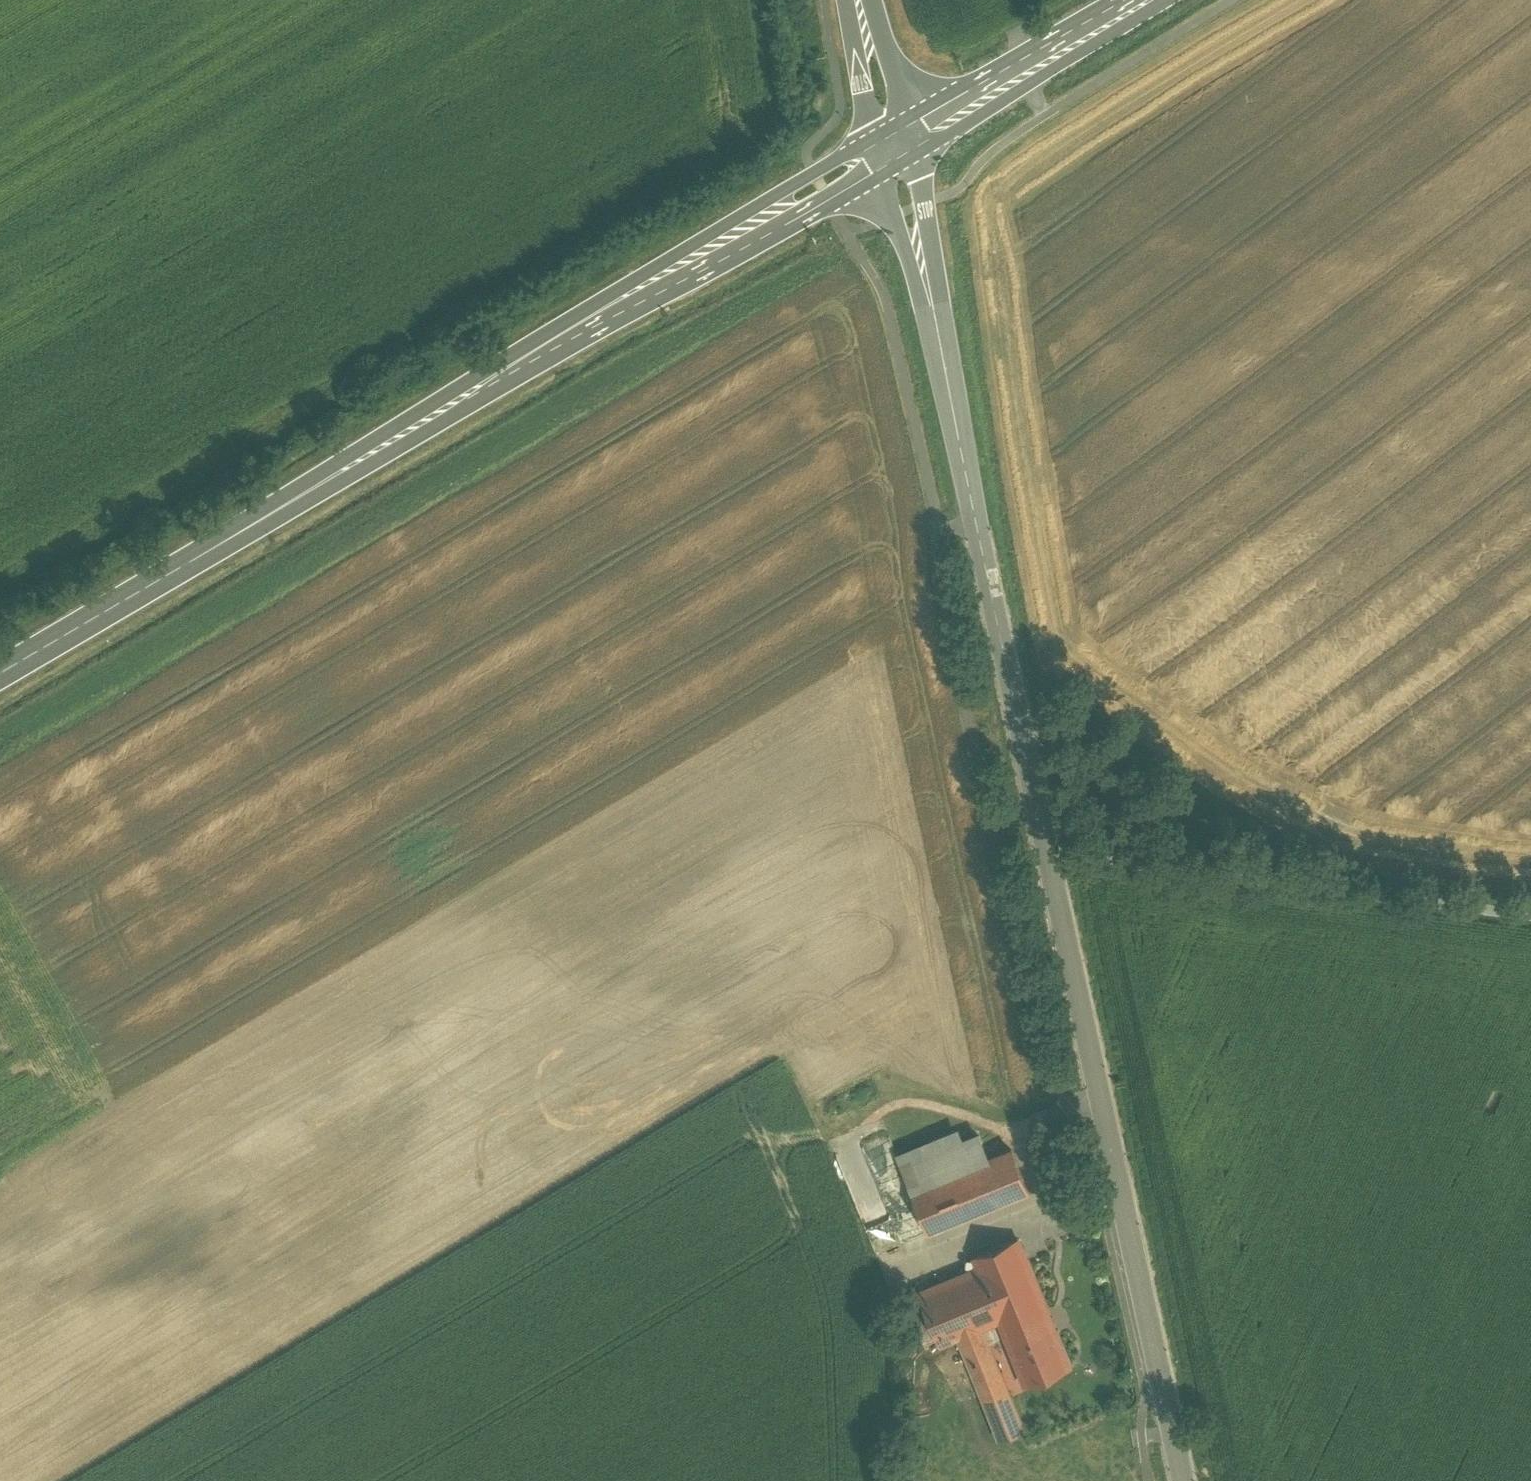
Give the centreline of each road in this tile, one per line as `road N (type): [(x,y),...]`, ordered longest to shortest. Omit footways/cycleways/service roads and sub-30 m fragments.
road 1 (secondary): [(869,141),(518,350),(254,522)]
road 2 (secondary): [(254,522),(878,175)]
road 3 (secondary): [(1047,852),(1168,1480)]
road 4 (secondary): [(937,333),(1047,852)]
road 5 (unclassified): [(1047,852),(1530,911)]
road 6 (secondary): [(0,670),(254,522)]
road 7 (secondary): [(916,152),(1167,0)]
road 8 (secondary): [(1117,0),(910,118)]
road 9 (secondary): [(937,333),(916,152)]
road 10 (secondary): [(878,175),(937,333)]
road 11 (secondary): [(845,0),(869,141)]
road 12 (secondary): [(910,118),(871,0)]

